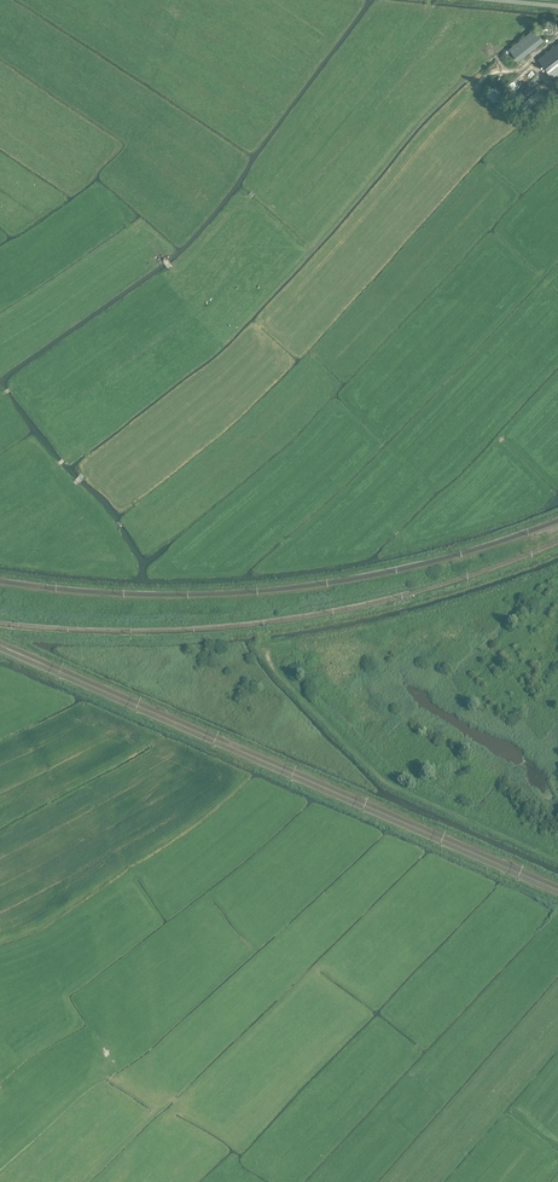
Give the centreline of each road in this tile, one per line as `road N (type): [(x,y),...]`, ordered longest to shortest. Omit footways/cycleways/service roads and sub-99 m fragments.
road 1 (track): [(557,861),(385,781),(275,670),(262,641)]

